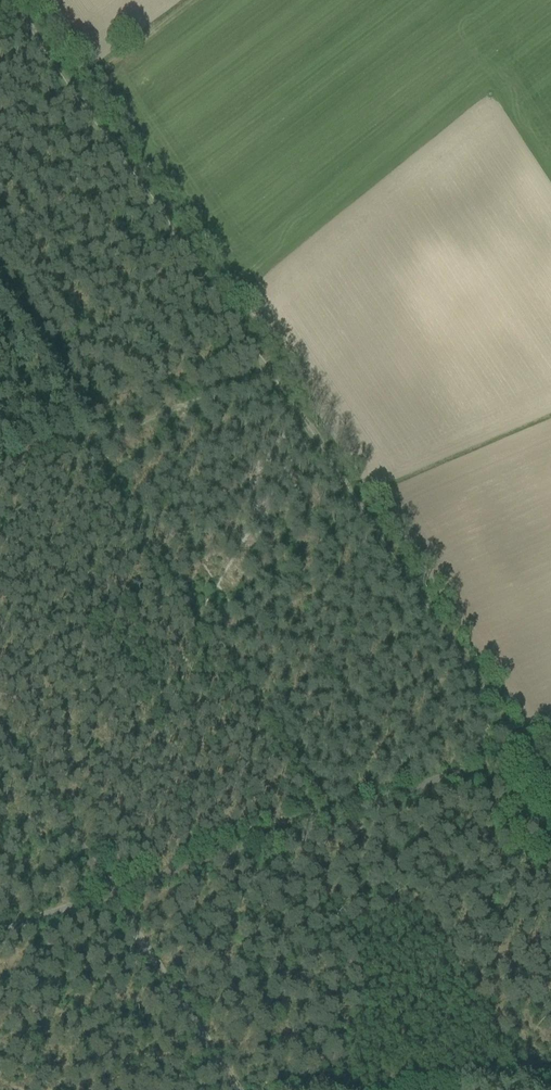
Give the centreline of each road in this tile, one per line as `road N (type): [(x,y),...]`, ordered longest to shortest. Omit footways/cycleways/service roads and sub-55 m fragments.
road 1 (track): [(550,776),(79,90)]
road 2 (track): [(528,742),(107,890)]
road 3 (track): [(276,373),(0,465)]
road 4 (track): [(0,727),(107,890)]
road 5 (track): [(196,0),(79,90)]

